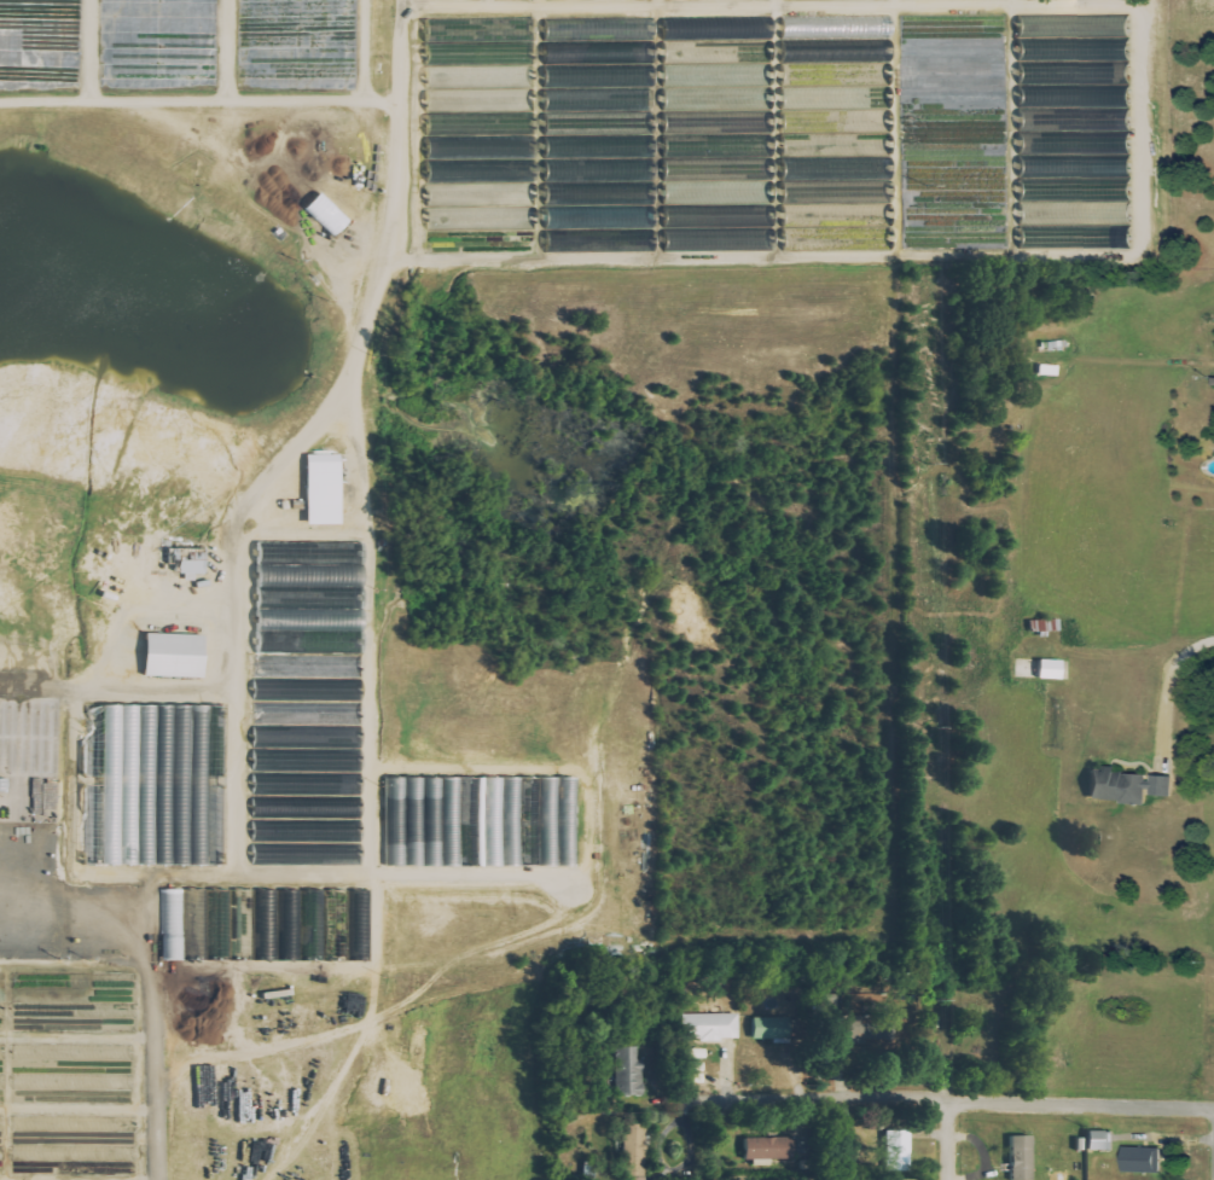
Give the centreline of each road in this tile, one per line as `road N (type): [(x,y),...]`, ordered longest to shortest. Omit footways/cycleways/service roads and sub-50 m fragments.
road 1 (residential): [(668,1101),(1213,1117)]

